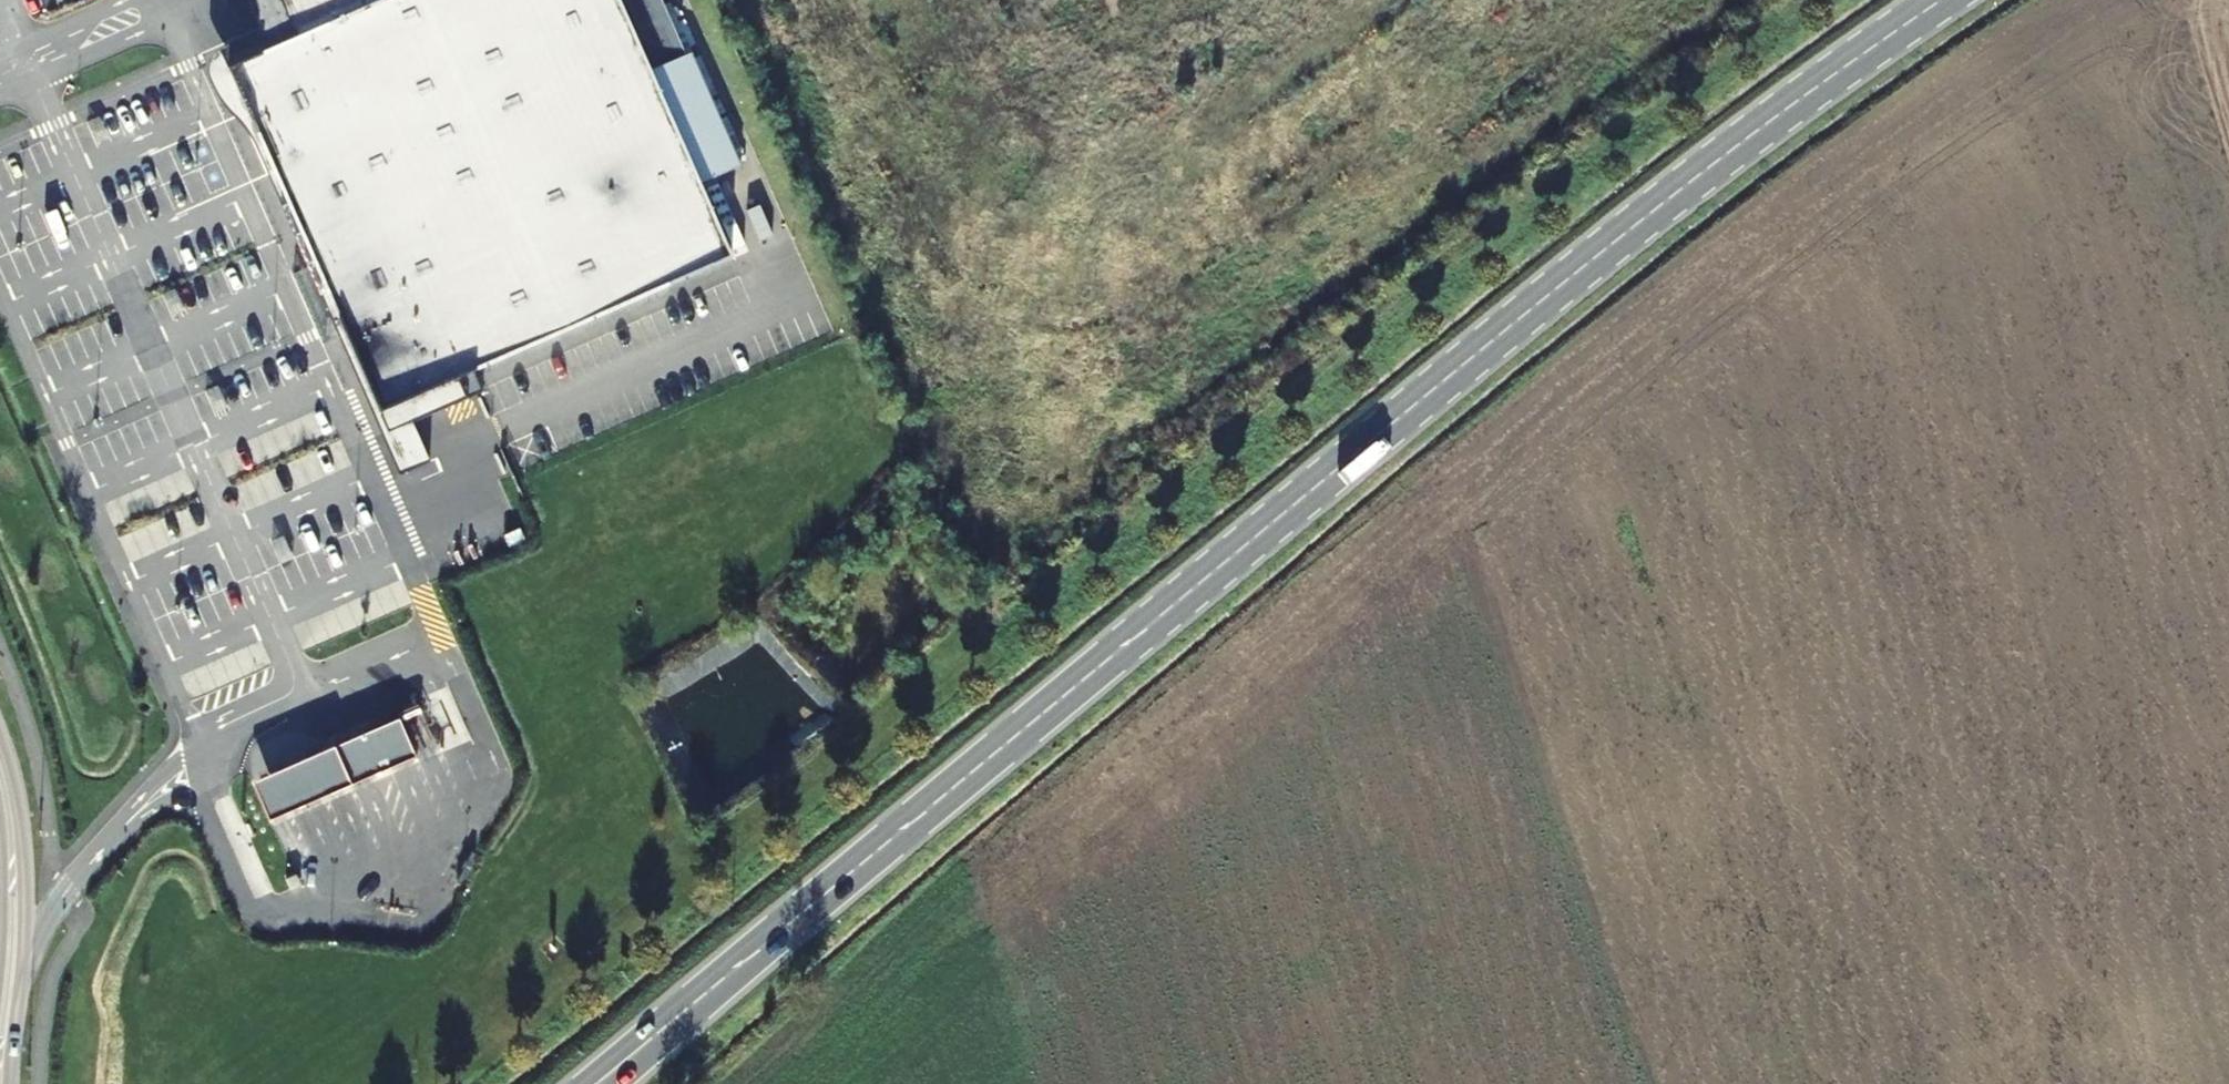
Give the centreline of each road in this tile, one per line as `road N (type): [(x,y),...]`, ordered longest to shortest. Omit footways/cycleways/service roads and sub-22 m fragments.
road 1 (secondary): [(599,1083),(1650,213),(1942,0)]
road 2 (tertiary): [(0,1083),(17,850),(0,766)]

